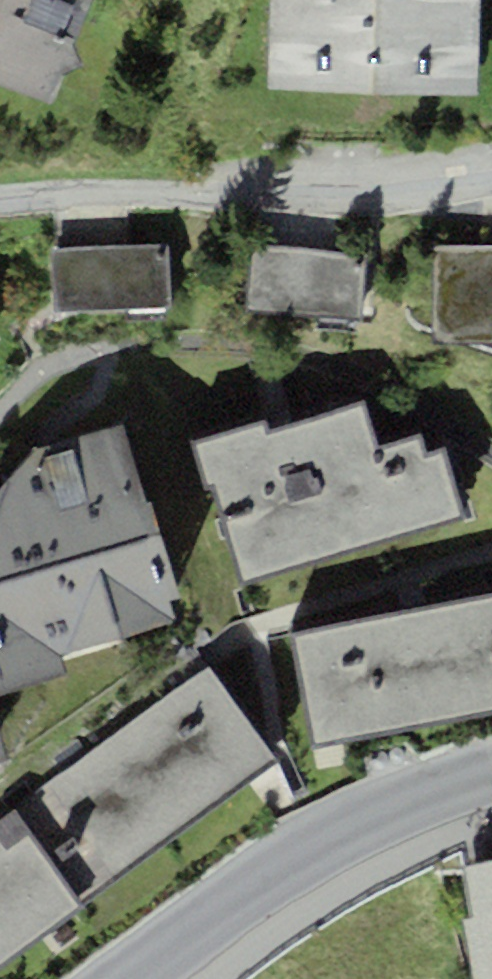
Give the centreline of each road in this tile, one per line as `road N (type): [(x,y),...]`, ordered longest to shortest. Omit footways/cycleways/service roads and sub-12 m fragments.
road 1 (residential): [(0,203),(204,195),(392,199),(491,184)]
road 2 (residential): [(112,978),(248,882),(428,801),(491,784)]

